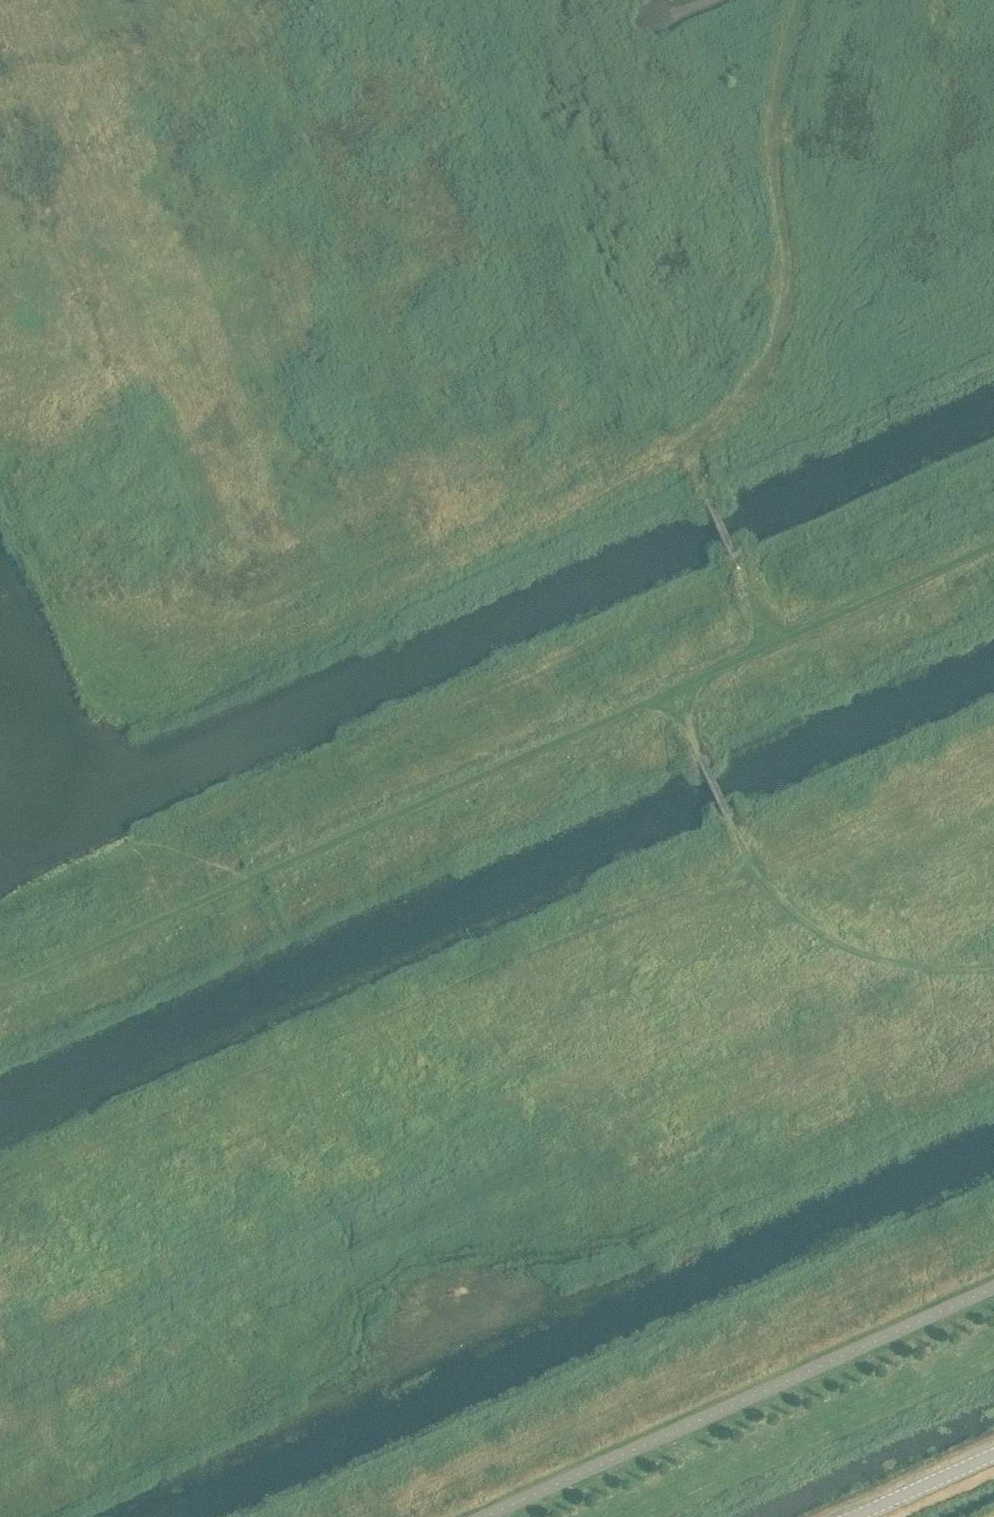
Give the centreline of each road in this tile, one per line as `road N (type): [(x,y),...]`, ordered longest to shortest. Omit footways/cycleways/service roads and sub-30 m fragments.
road 1 (tertiary): [(855,1516),(993,1455)]

